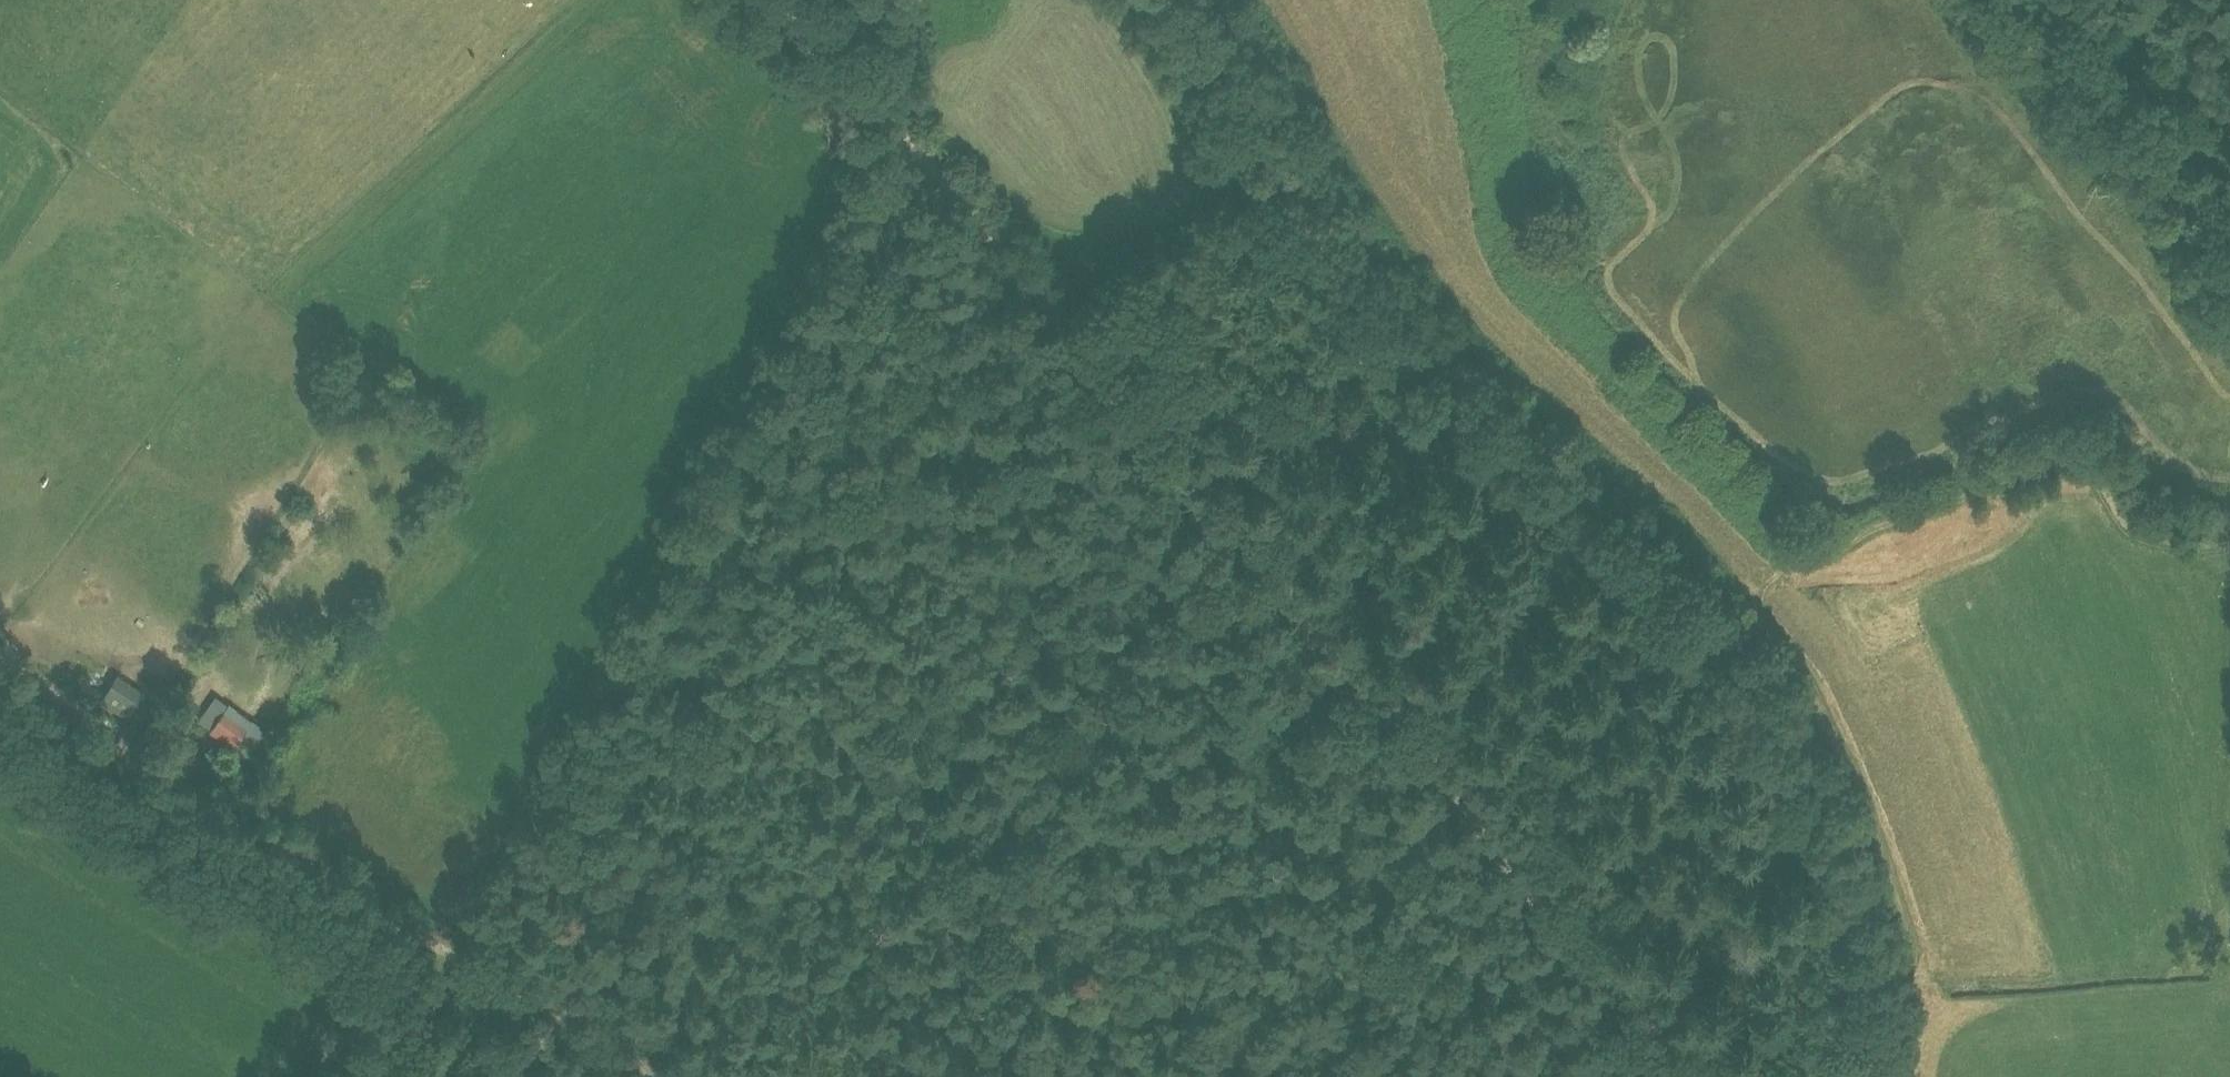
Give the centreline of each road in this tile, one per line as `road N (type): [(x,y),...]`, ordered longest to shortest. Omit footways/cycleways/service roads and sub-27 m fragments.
road 1 (track): [(1708,1076),(783,0)]
road 2 (track): [(653,1076),(279,855),(0,667)]

